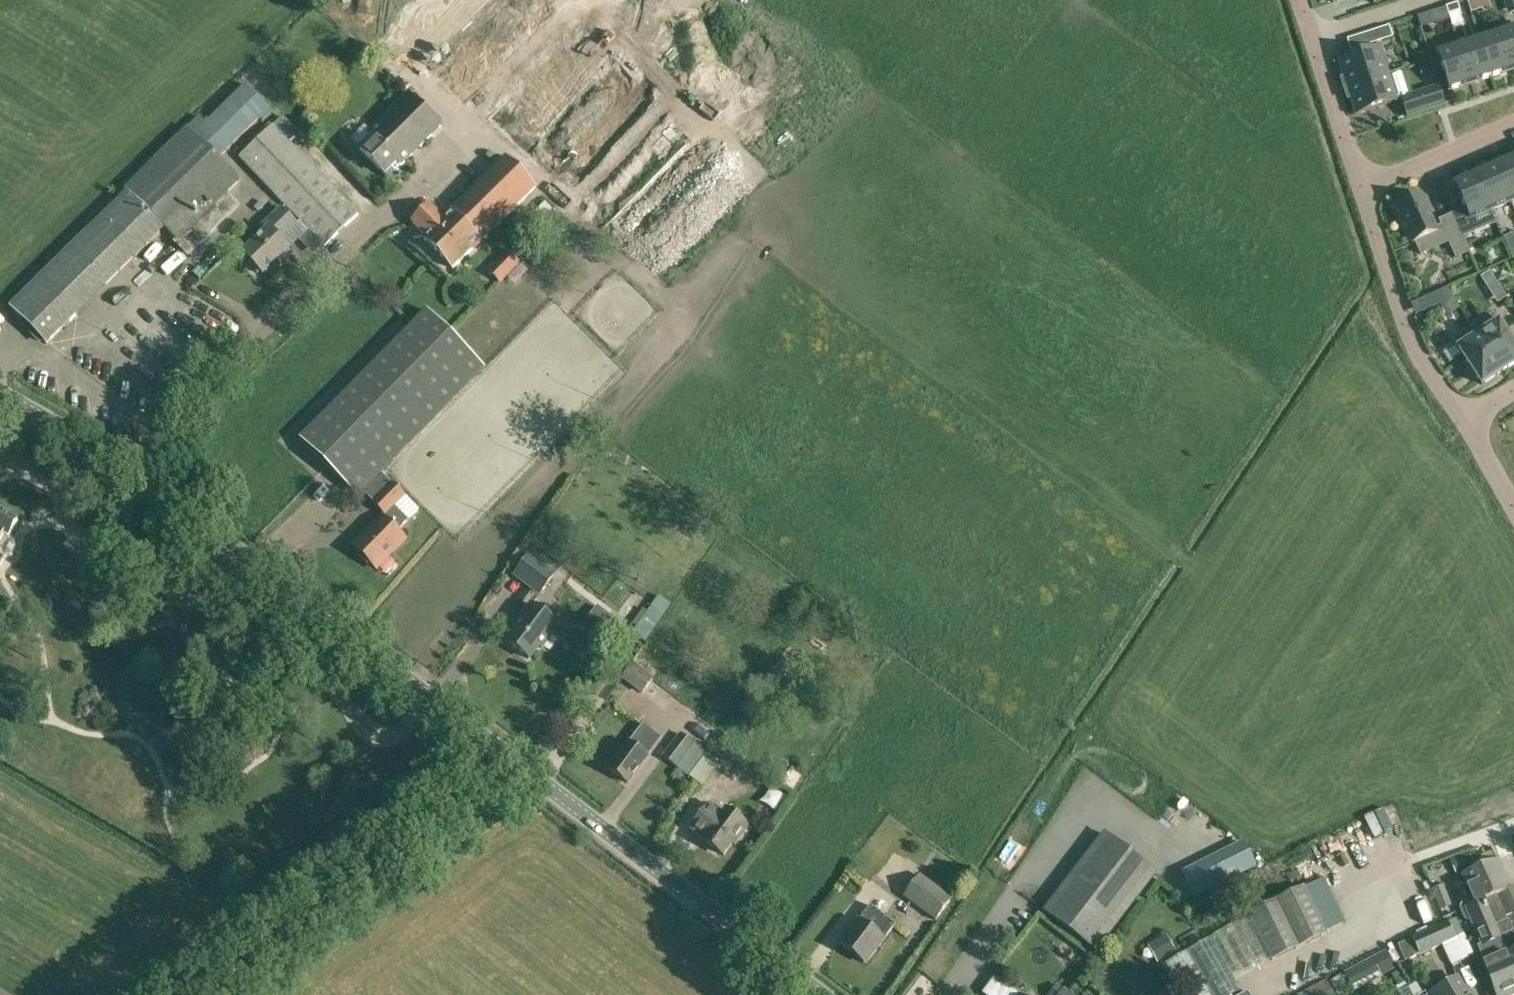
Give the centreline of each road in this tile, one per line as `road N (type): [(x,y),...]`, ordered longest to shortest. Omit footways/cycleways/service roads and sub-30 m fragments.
road 1 (tertiary): [(818,994),(87,444),(0,394)]
road 2 (track): [(219,994),(519,769)]
road 3 (residential): [(1362,190),(1414,347),(1442,388),(1466,409),(1513,389)]
road 4 (residential): [(1301,0),(1362,190)]
road 5 (residential): [(1362,190),(1513,124)]

